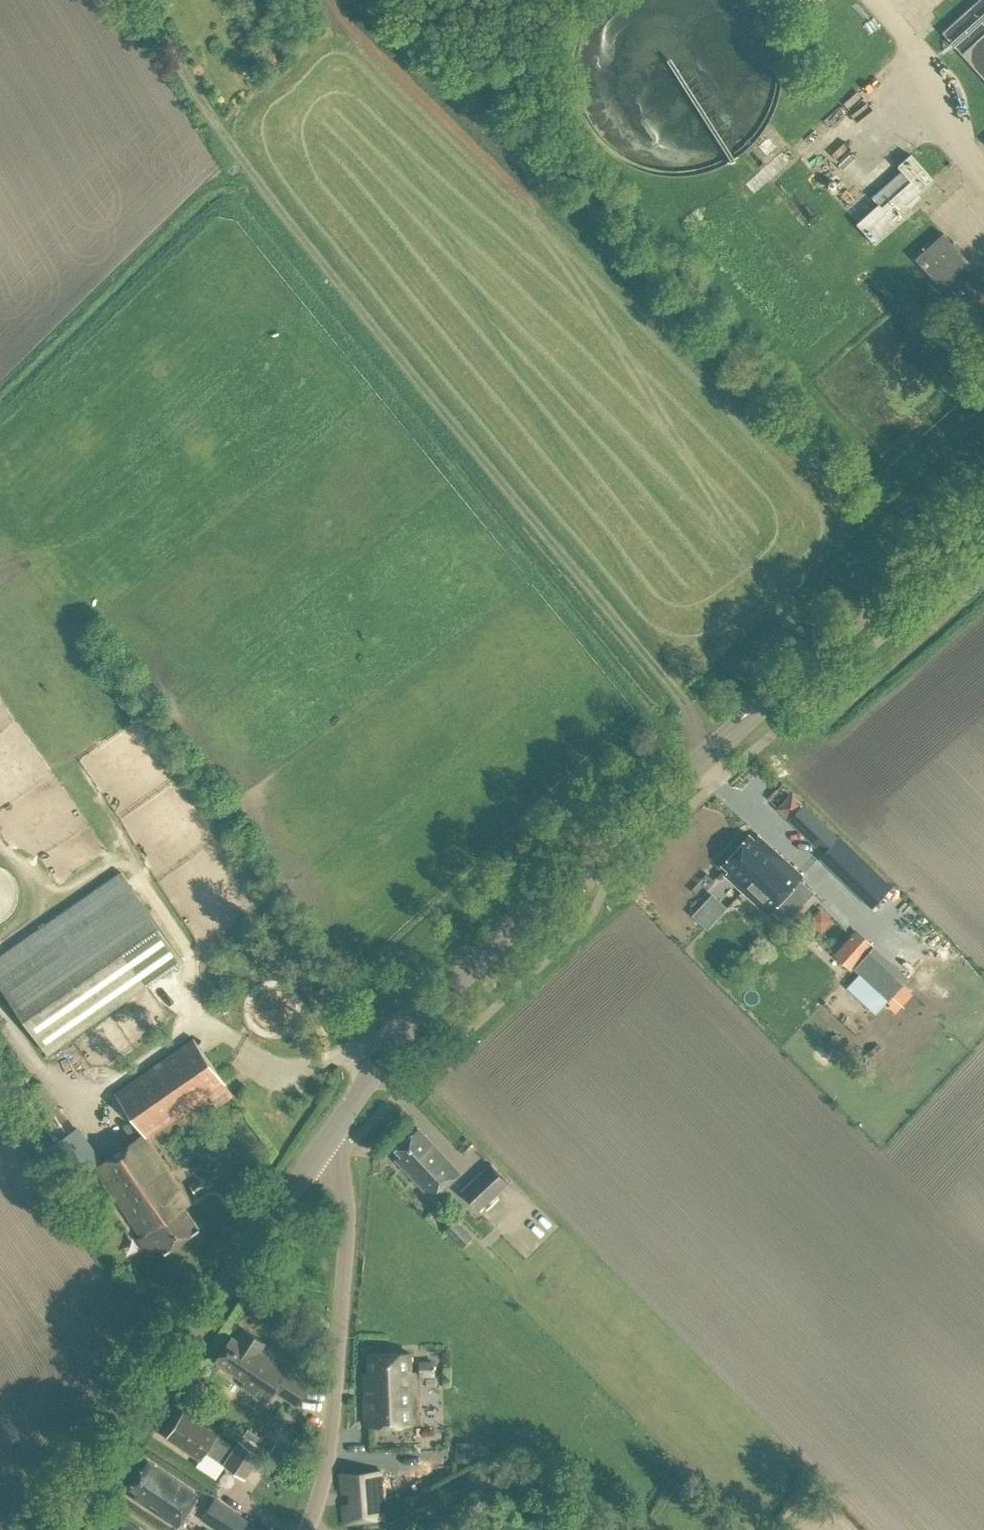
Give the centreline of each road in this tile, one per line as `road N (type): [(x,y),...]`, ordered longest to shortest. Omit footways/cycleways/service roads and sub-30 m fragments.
road 1 (track): [(715,787),(672,687),(269,195),(140,0)]
road 2 (tertiary): [(321,1147),(374,1072),(507,930),(983,505)]
road 3 (tertiary): [(65,1529),(321,1147)]
road 4 (unclassified): [(307,1529),(328,1448),(348,1200),(321,1147)]

